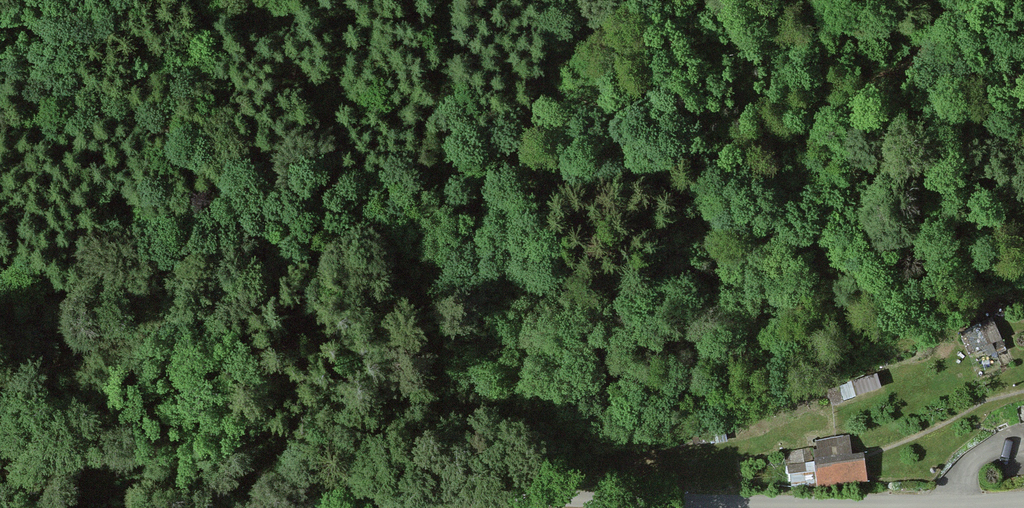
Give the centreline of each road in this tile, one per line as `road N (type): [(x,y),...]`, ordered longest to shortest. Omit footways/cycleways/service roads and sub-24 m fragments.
road 1 (track): [(942,0),(939,36),(821,122),(323,256),(281,279),(236,334),(190,367),(0,468)]
road 2 (unclassified): [(318,507),(511,492),(728,502),(1023,501)]

